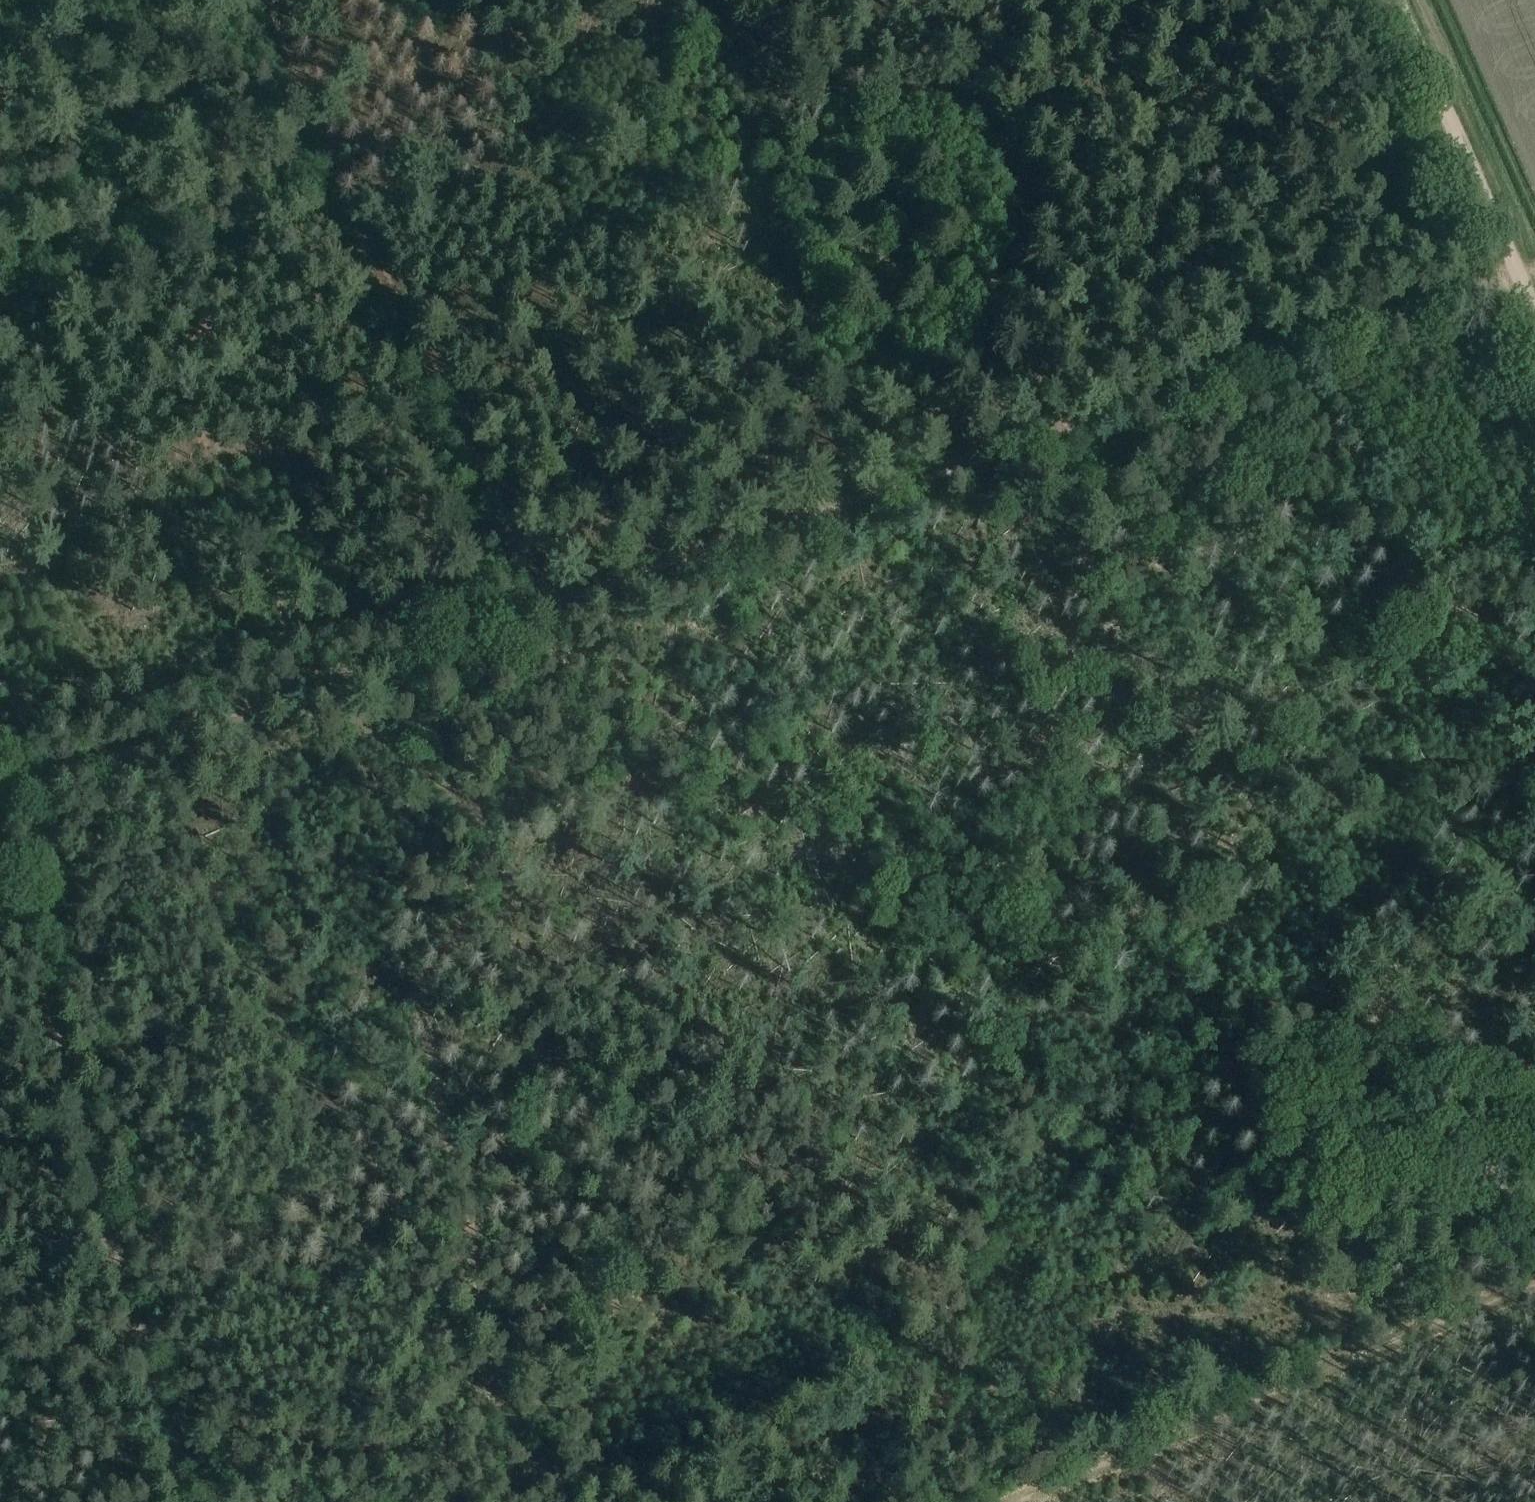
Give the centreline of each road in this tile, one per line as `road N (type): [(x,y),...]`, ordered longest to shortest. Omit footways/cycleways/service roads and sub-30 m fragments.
road 1 (track): [(1284,359),(0,794)]
road 2 (track): [(0,840),(183,1501)]
road 3 (track): [(1021,1501),(1534,1288)]
road 4 (track): [(1394,0),(1519,277)]
road 5 (track): [(1292,356),(1519,277),(1534,314)]

